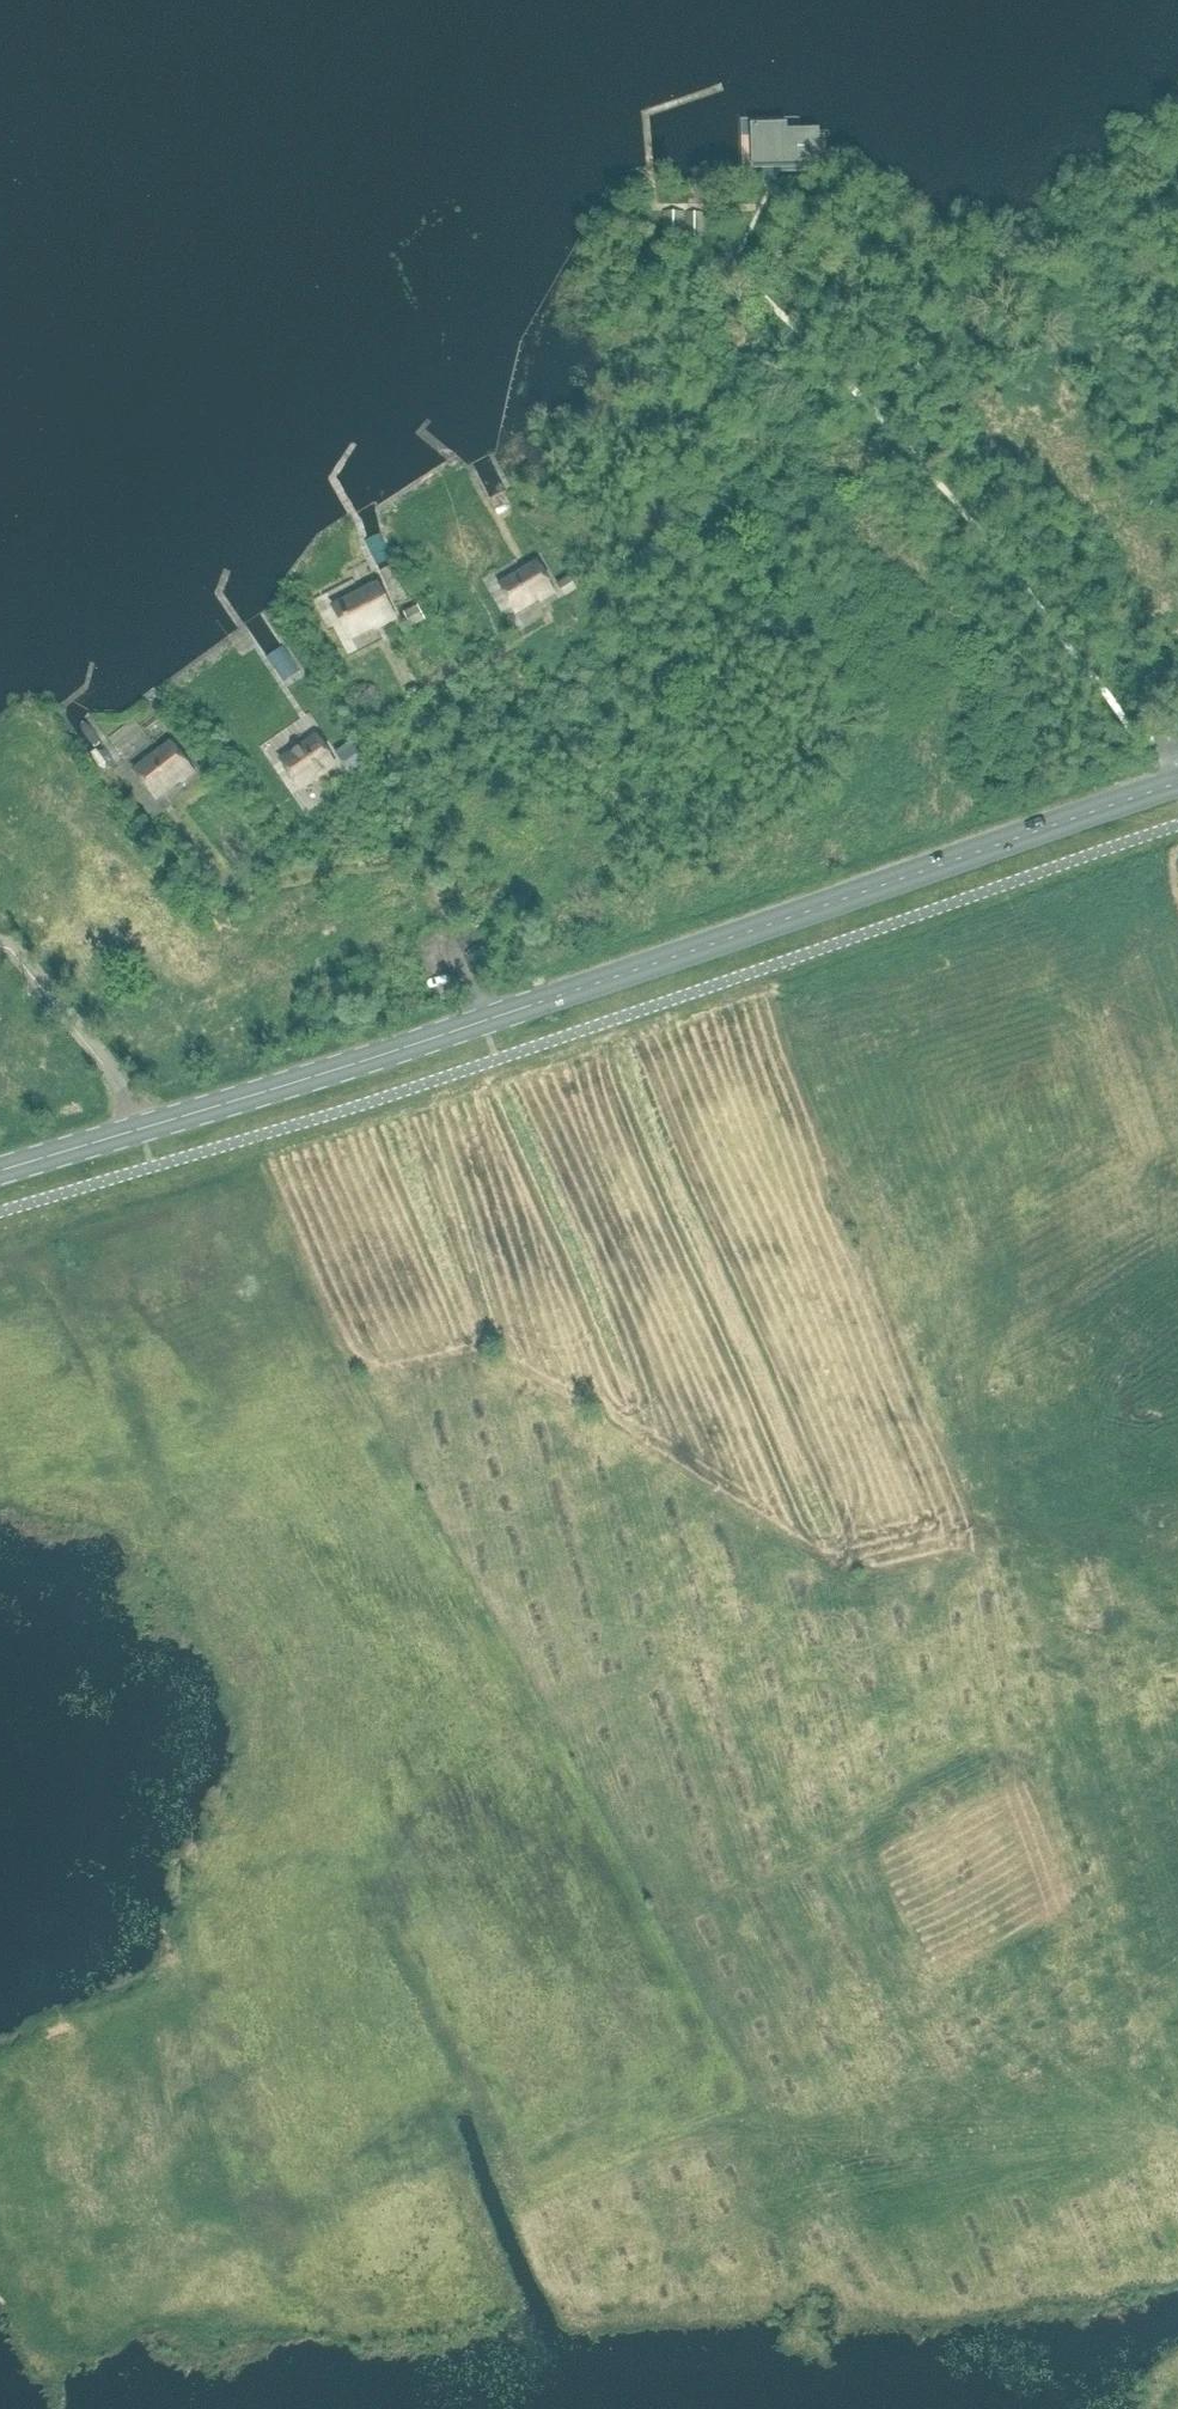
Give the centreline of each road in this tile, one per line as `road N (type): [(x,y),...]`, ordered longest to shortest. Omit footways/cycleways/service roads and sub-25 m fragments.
road 1 (primary): [(0,1171),(341,1067),(1177,783)]

